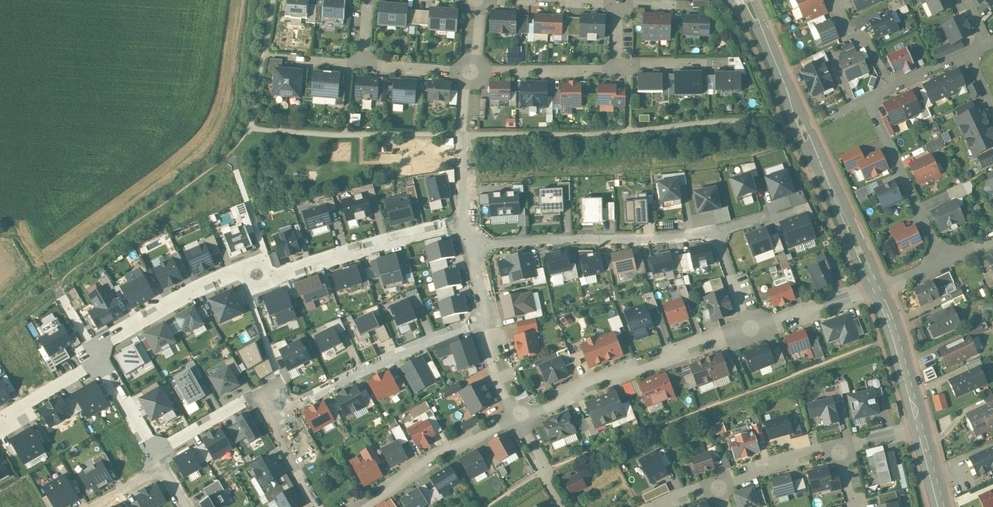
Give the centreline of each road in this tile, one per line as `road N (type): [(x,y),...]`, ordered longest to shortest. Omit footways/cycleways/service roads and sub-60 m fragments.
road 1 (residential): [(461,227),(382,242),(248,292),(239,269),(91,349)]
road 2 (tertiary): [(876,289),(746,0)]
road 3 (residential): [(750,328),(515,415)]
road 4 (residential): [(472,247),(717,231)]
road 5 (residential): [(484,320),(292,408)]
road 6 (residential): [(515,415),(358,506)]
road 7 (residential): [(942,261),(866,99)]
road 8 (tertiary): [(919,426),(876,289)]
road 9 (residential): [(471,72),(614,69)]
road 10 (residential): [(876,289),(750,328)]
road 11 (residential): [(837,447),(719,487)]

